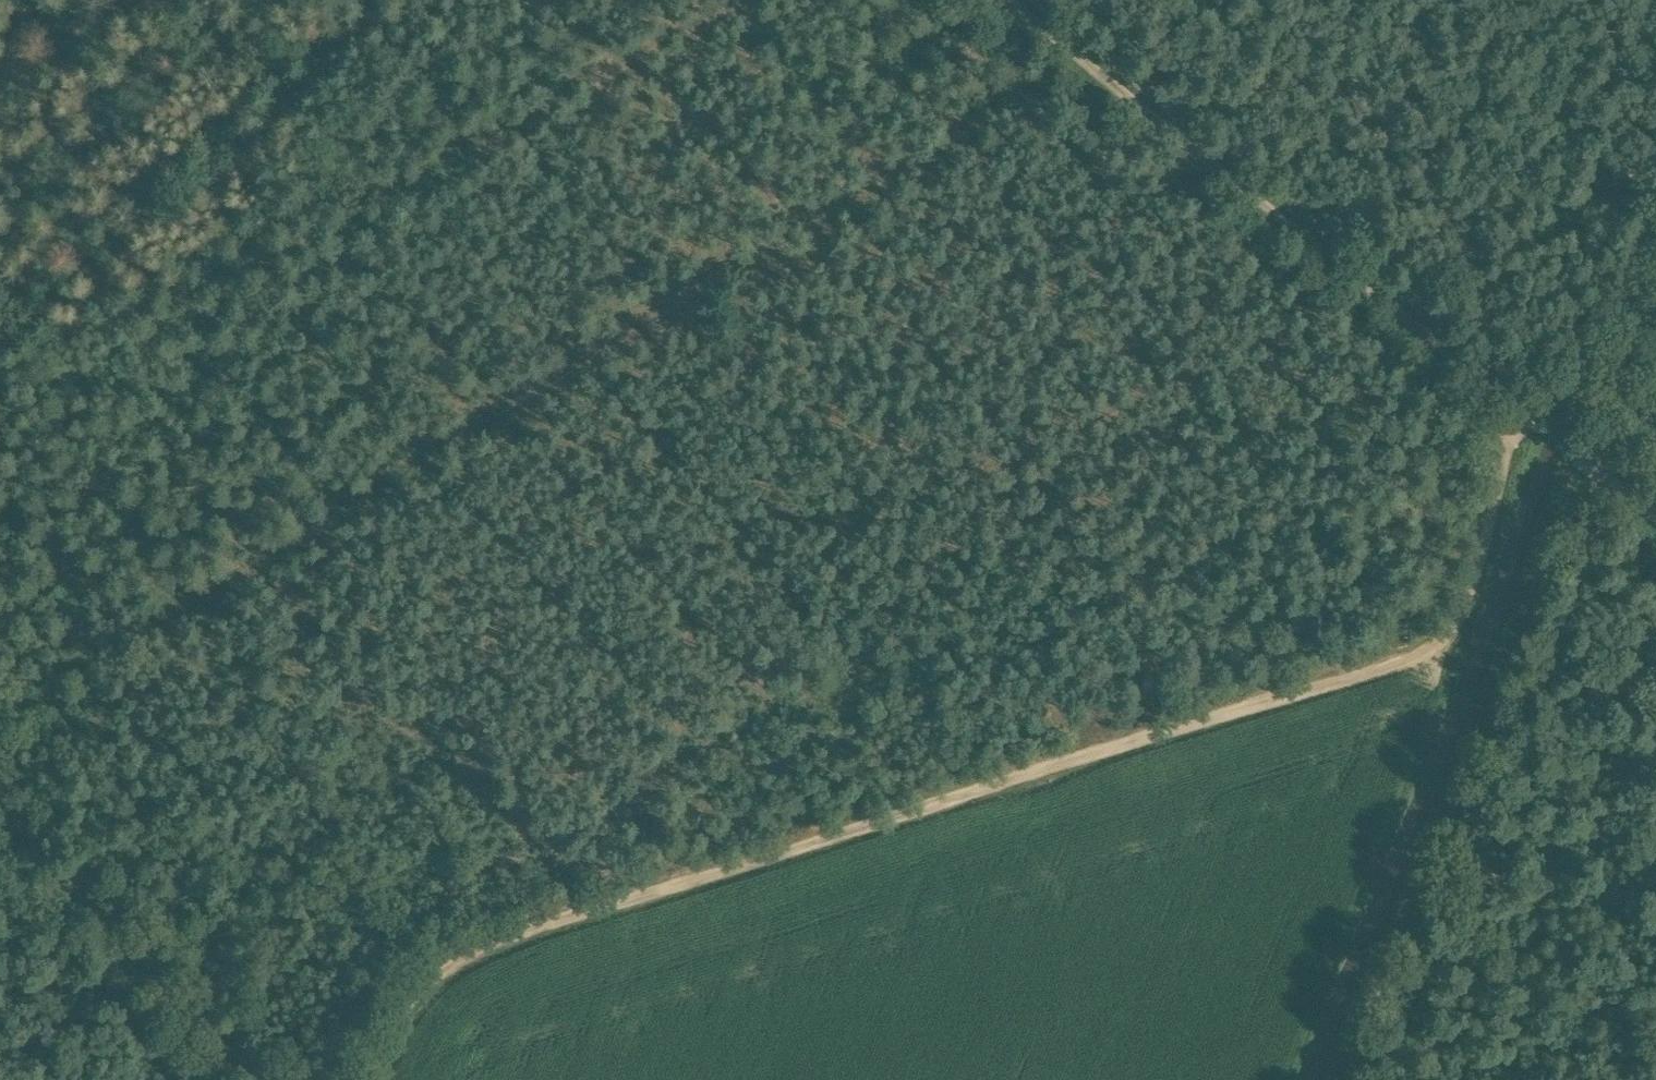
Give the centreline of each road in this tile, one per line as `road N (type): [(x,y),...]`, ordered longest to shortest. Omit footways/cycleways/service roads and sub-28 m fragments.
road 1 (track): [(372,1079),(420,974),(465,944),(1372,667),(1451,633),(1475,579),(1511,436)]
road 2 (track): [(1529,408),(1019,0)]
road 3 (track): [(263,1079),(83,884)]
road 4 (track): [(83,884),(0,792)]

